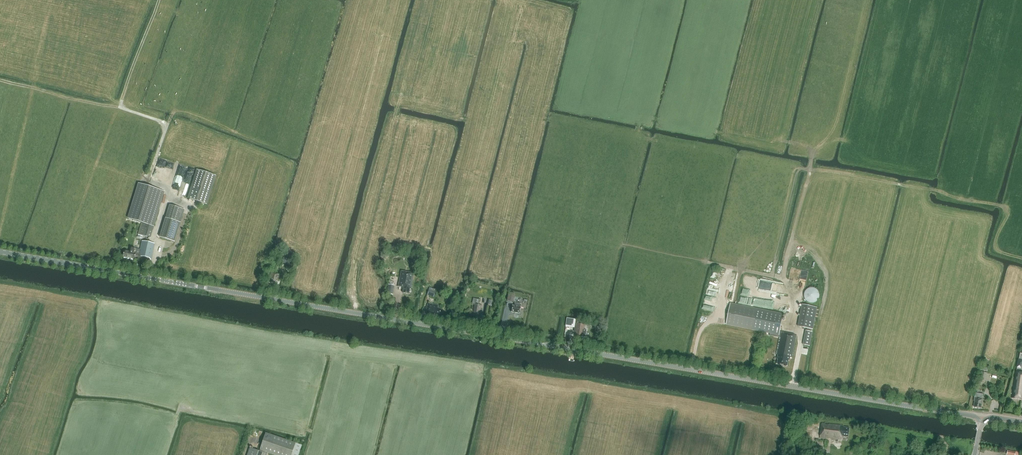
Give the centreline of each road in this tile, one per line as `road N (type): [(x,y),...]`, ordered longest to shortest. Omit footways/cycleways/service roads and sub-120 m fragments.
road 1 (tertiary): [(982,419),(0,251)]

